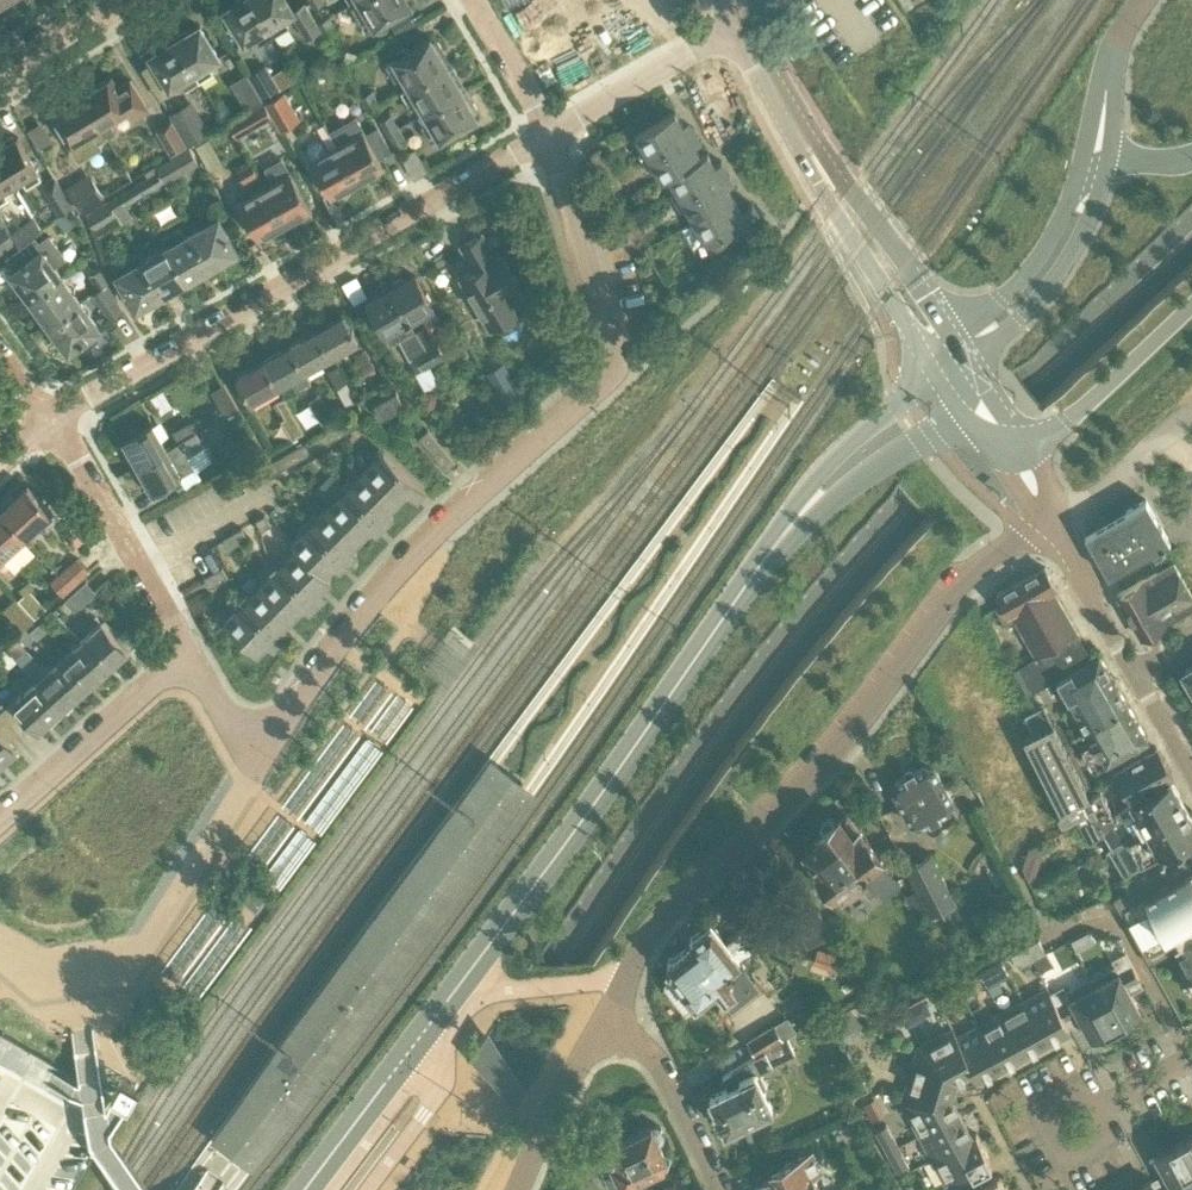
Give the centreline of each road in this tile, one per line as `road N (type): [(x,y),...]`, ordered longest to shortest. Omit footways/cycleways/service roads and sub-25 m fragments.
road 1 (primary): [(1191,238),(917,503),(763,679),(412,1189)]
road 2 (secondary): [(775,536),(453,995),(303,1189)]
road 3 (residential): [(270,743),(391,576),(593,391),(610,365),(607,329),(546,134)]
road 4 (residential): [(612,1026),(627,974),(656,924),(834,756),(978,567),(1049,519)]
road 5 (residential): [(53,416),(546,134)]
road 6 (residential): [(0,954),(55,975),(136,961),(270,743)]
road 7 (residential): [(778,95),(796,149),(931,365)]
road 8 (residential): [(958,336),(778,95)]
road 9 (residential): [(188,658),(53,416)]
road 10 (residential): [(188,658),(0,819)]
road 11 (residential): [(977,365),(1061,268),(1108,161)]
road 12 (secondary): [(931,365),(839,455),(775,536)]
road 13 (secondary): [(775,536),(929,432),(953,396)]
road 14 (residential): [(546,134),(739,25)]
road 15 (primary): [(1034,448),(1191,305)]
road 16 (secondary): [(1077,178),(1017,284),(958,336)]
road 17 (residential): [(719,1189),(658,1063),(612,1026)]
road 18 (residential): [(518,1189),(548,1119),(612,1026)]
road 19 (residential): [(1049,519),(1135,675)]
road 20 (residential): [(1101,1106),(1086,1093),(1063,1095),(1051,1109),(1052,1132),(1083,1146),(1100,1133),(1104,1115)]
road 21 (residential): [(546,134),(473,0)]
road 22 (residential): [(0,76),(120,2)]
road 23 (residential): [(270,743),(230,718),(188,658)]

